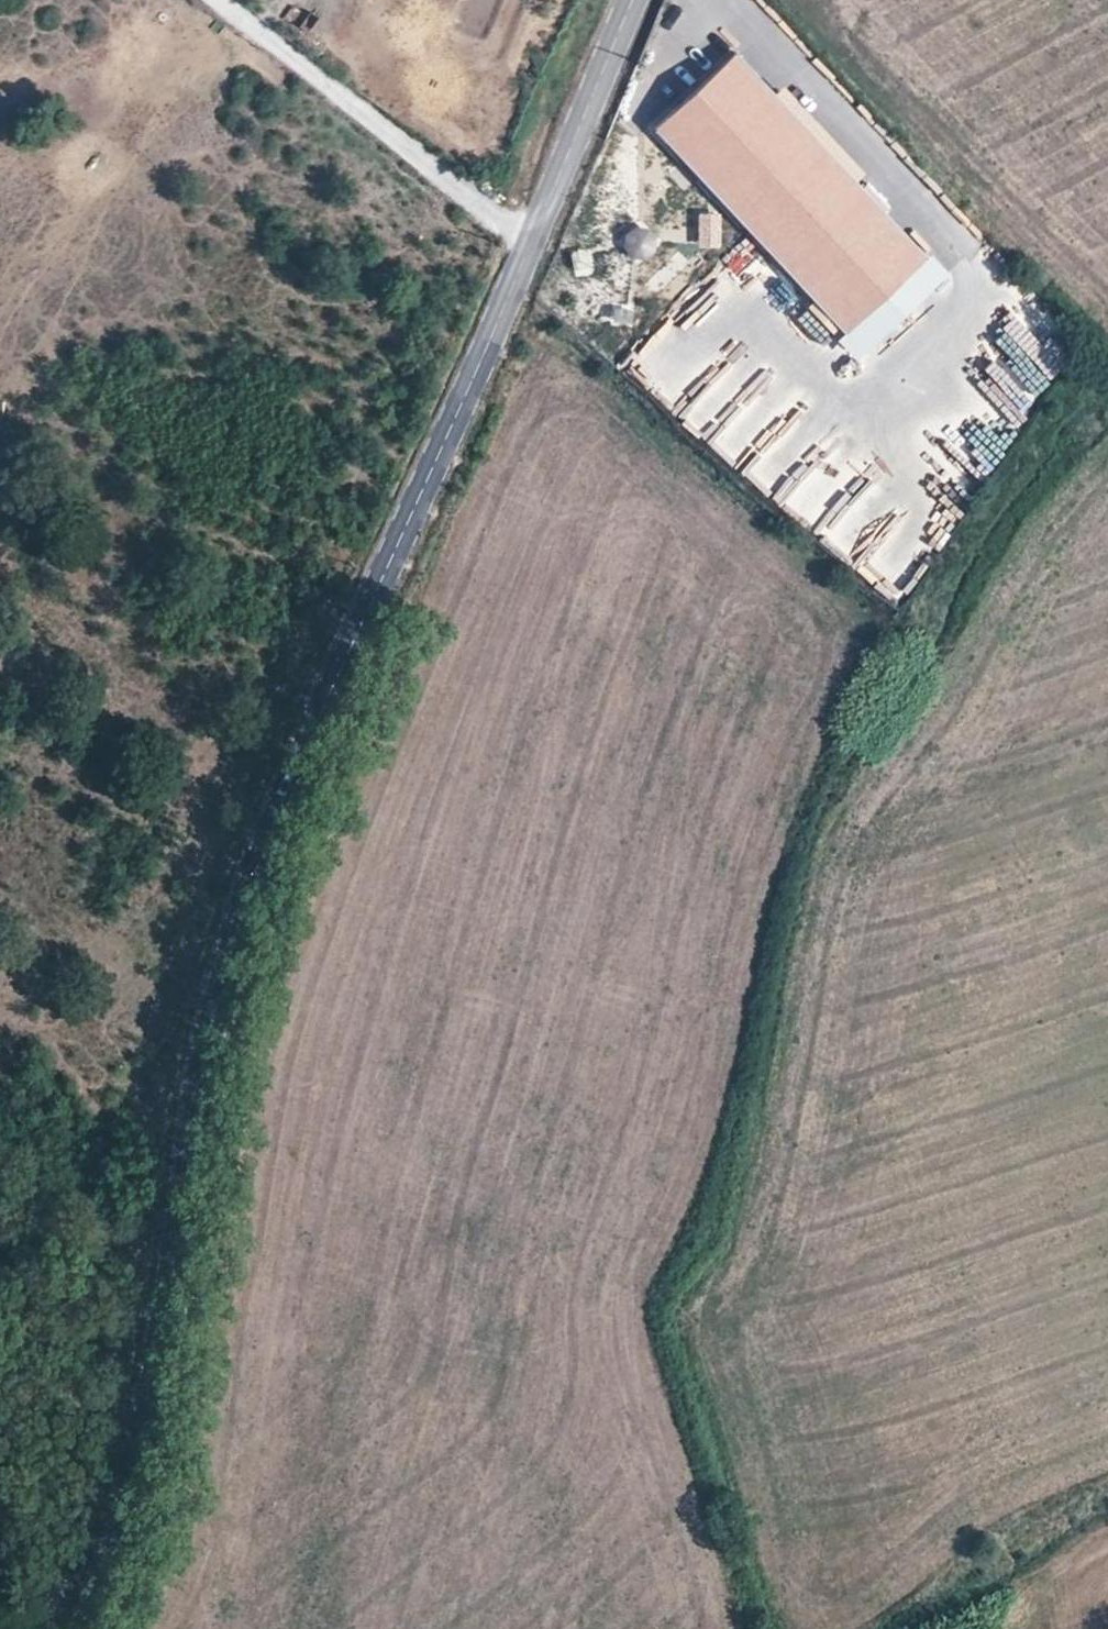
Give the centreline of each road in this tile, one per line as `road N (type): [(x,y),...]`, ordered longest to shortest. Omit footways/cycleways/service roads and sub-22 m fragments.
road 1 (tertiary): [(61,1628),(139,1407),(209,1025),(255,868),(526,235)]
road 2 (unclassified): [(526,235),(219,0)]
road 3 (tertiary): [(526,235),(631,0)]

